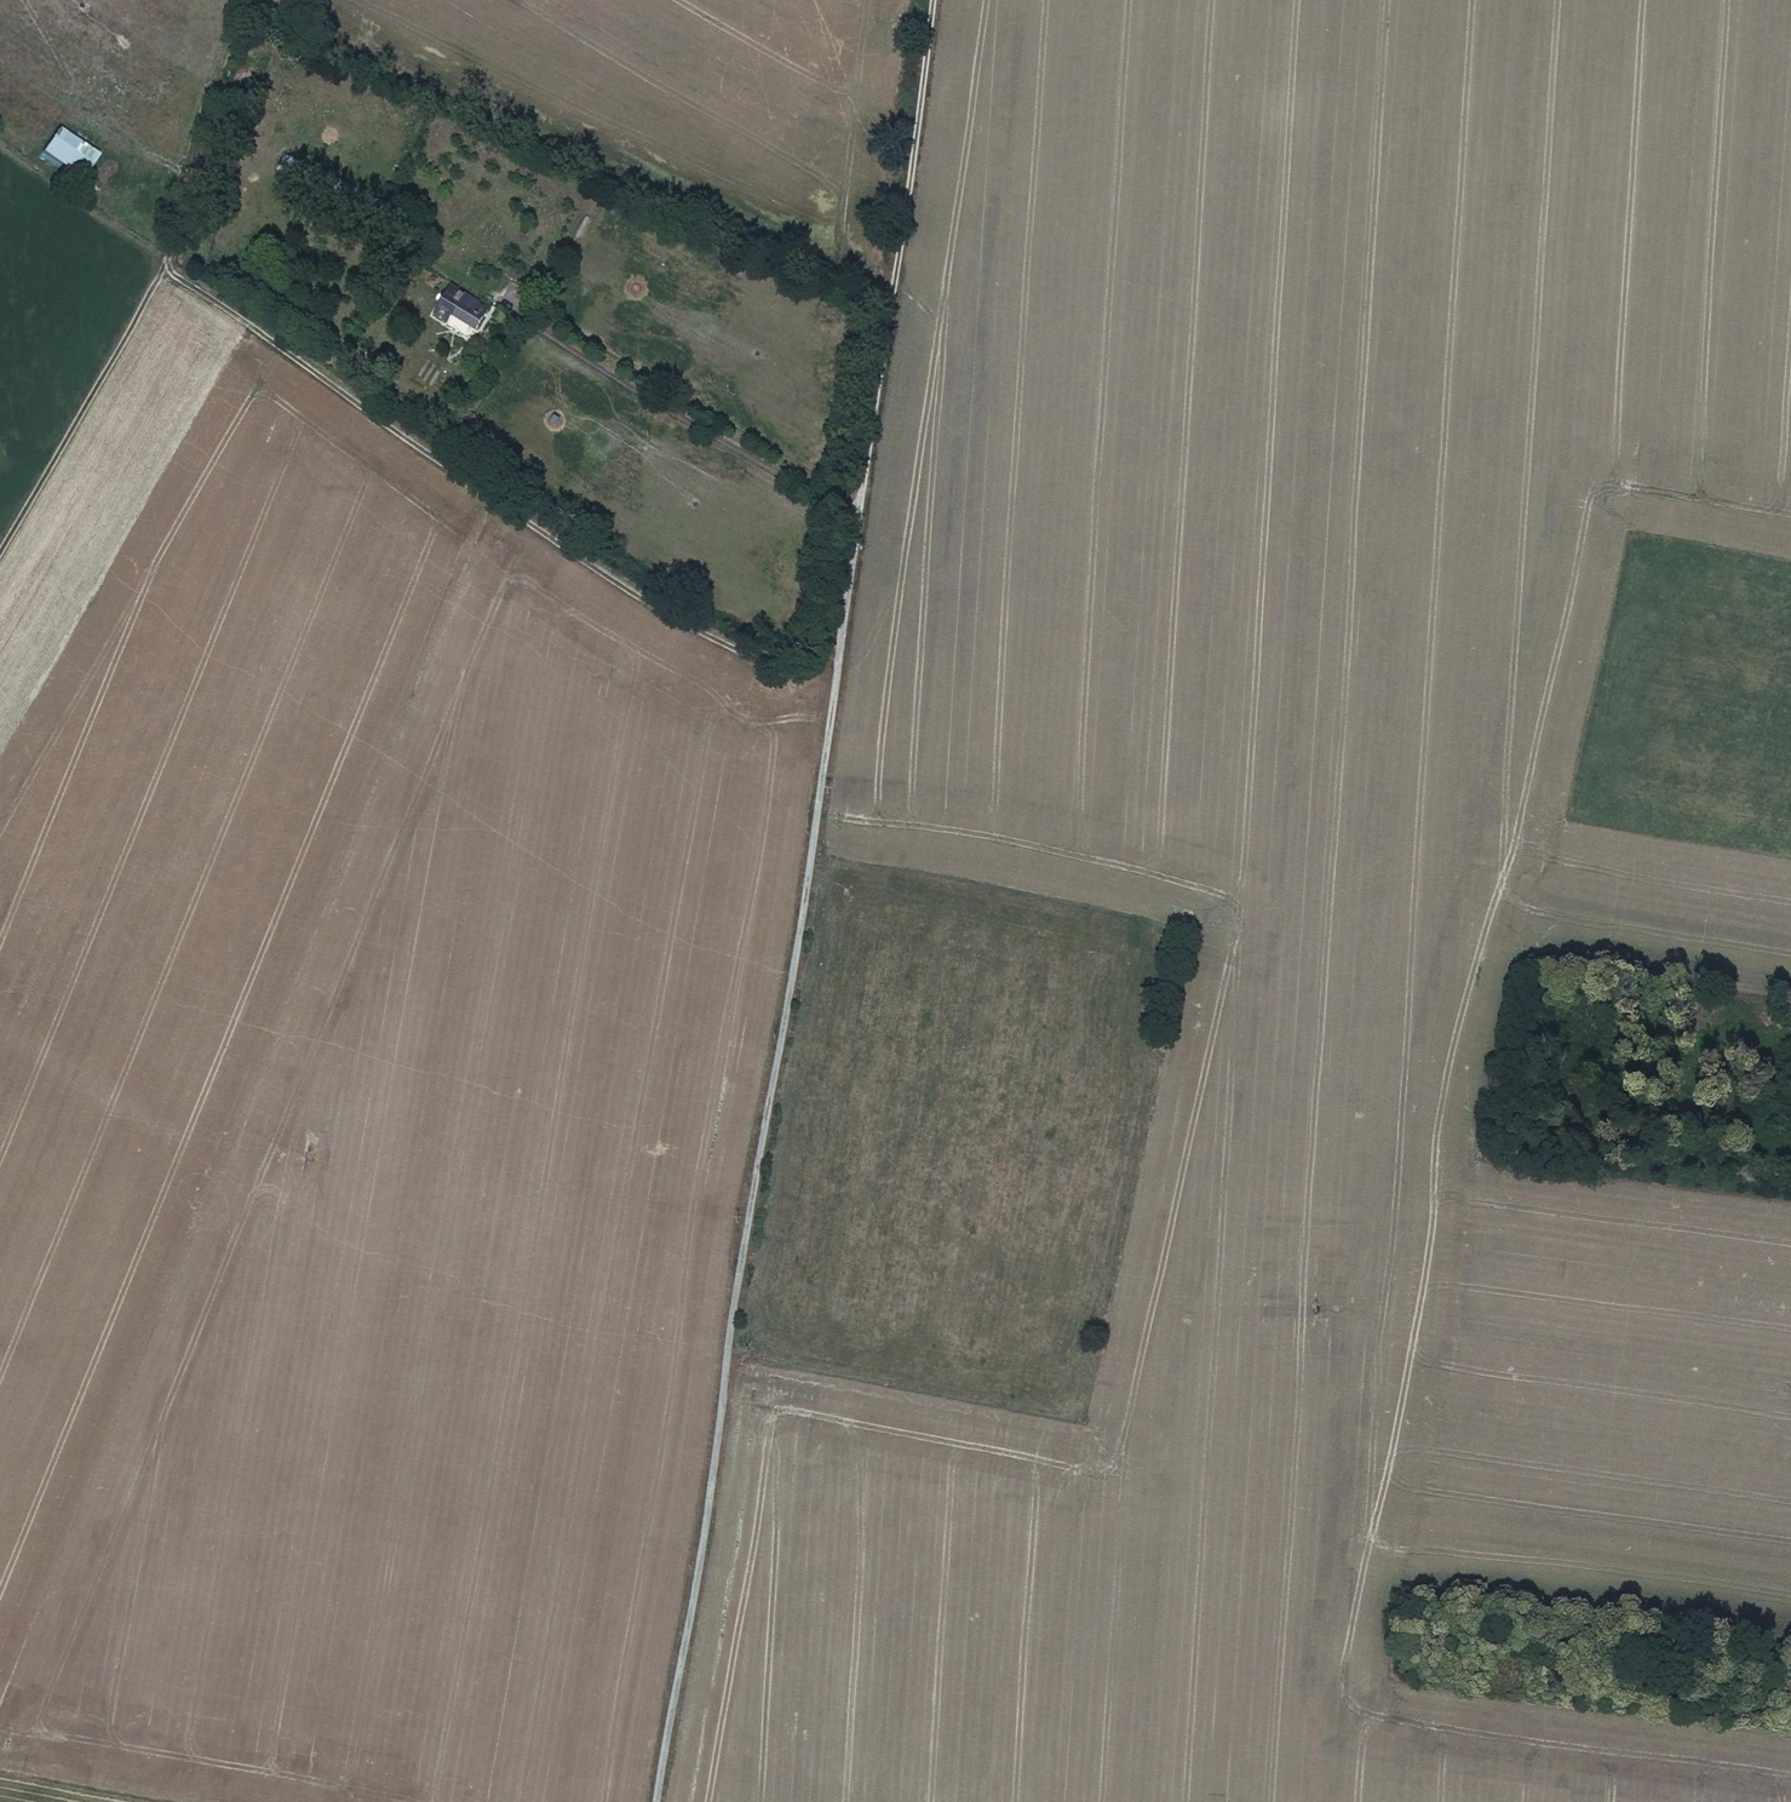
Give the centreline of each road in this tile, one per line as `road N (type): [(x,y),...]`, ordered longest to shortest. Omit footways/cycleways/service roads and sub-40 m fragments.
road 1 (unclassified): [(654,1801),(791,979),(858,507)]
road 2 (track): [(858,507),(935,0)]
road 3 (track): [(0,560),(169,268)]

